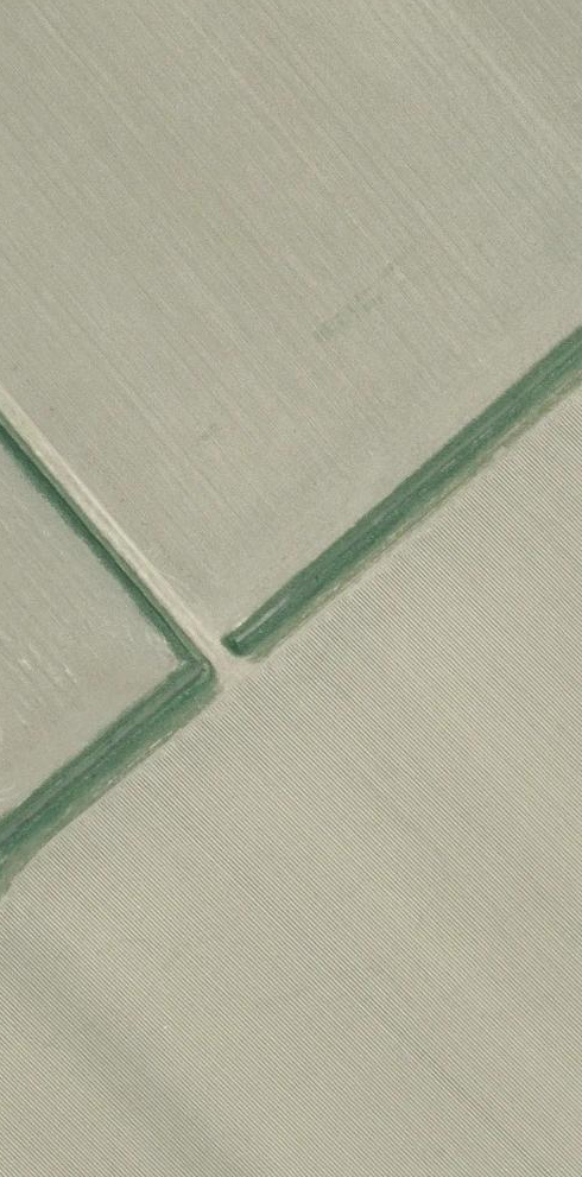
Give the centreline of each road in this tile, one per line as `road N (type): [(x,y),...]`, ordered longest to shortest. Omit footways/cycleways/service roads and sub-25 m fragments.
road 1 (track): [(0,392),(223,673)]

